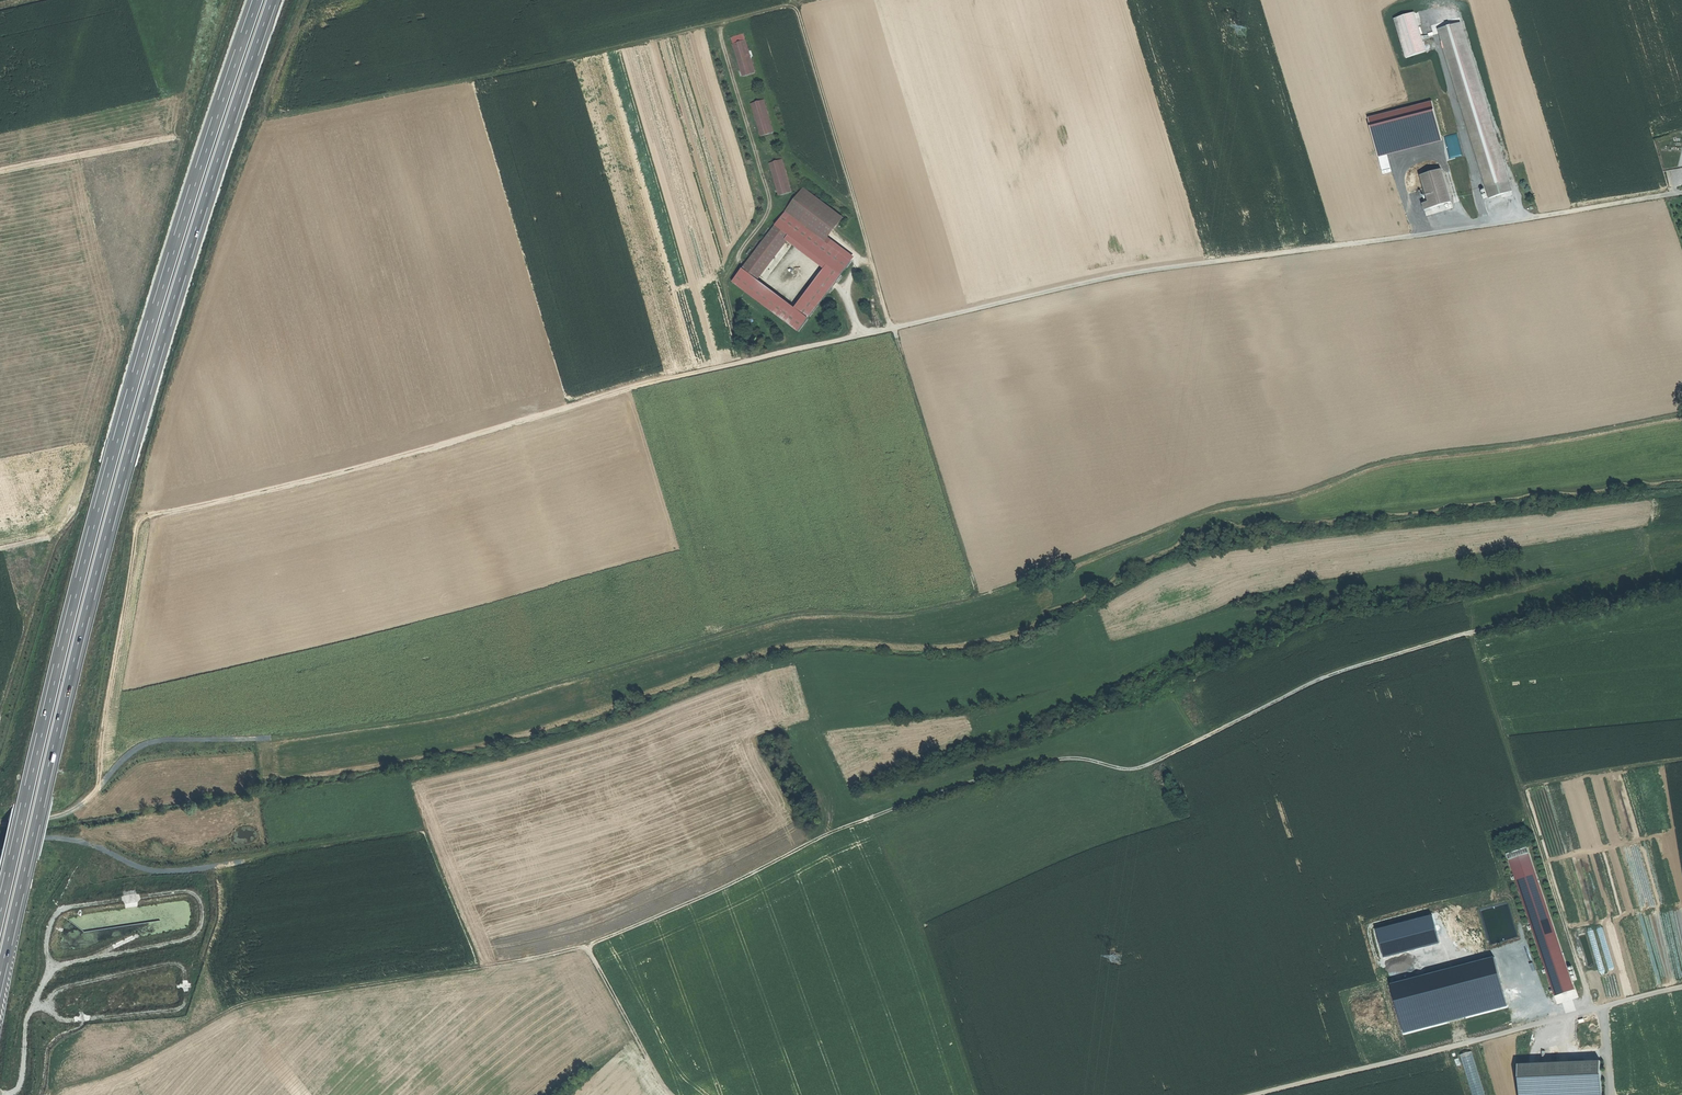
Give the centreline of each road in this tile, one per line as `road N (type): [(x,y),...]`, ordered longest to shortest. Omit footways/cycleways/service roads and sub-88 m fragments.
road 1 (track): [(1681,192),(1133,270),(156,513),(140,520),(135,535),(96,791)]
road 2 (track): [(0,825),(74,808),(148,742),(258,737),(453,710),(804,608),(921,611),(1025,580),(1225,502),(1298,491),(1389,457),(1681,412)]
road 3 (track): [(233,1009),(585,947),(831,832),(920,799),(1060,759),(1133,771),(1347,671),(1681,581)]
road 4 (motorway): [(0,969),(127,450),(273,0)]
road 5 (motorway): [(259,0),(123,413),(0,906)]
road 6 (track): [(979,594),(797,0)]
road 7 (track): [(0,844),(65,837),(152,870),(180,869),(424,830),(479,968)]
road 8 (track): [(263,117),(554,60),(799,0)]
road 9 (track): [(1256,1094),(1681,987)]
road 10 (track): [(977,1094),(919,922),(867,820)]
road 11 (track): [(1596,1009),(1520,789)]
road 12 (track): [(233,1009),(129,1068),(52,1094)]
road 13 (track): [(585,947),(671,1094)]
road 14 (track): [(1520,789),(1681,757)]
road 15 (track): [(1520,789),(1470,634)]
road 16 (track): [(263,117),(306,0)]

